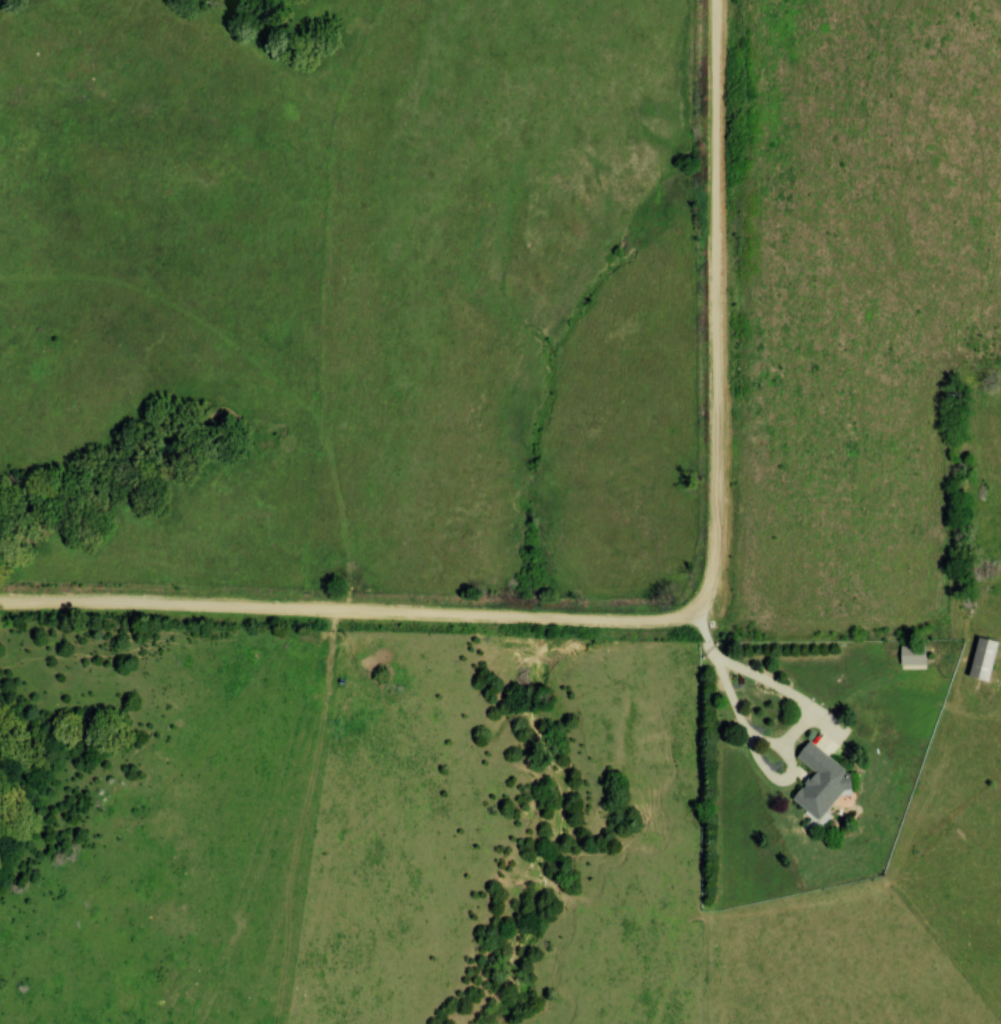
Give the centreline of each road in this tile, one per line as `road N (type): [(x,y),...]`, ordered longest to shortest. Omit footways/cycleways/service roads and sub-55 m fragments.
road 1 (residential): [(0,604),(660,625),(695,615),(710,577),(713,528),(711,0)]

